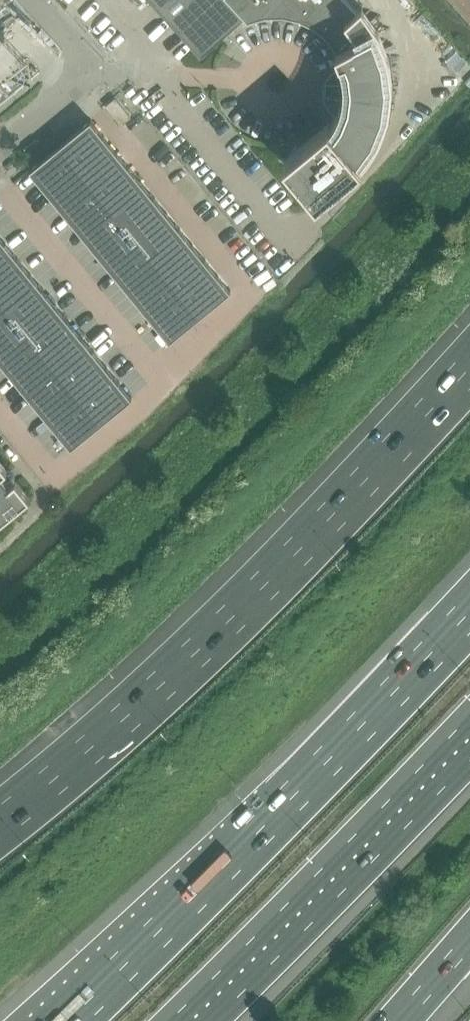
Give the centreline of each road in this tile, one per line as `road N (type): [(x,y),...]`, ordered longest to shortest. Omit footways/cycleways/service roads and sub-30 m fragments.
road 1 (motorway): [(469,366),(246,606),(0,823)]
road 2 (motorway): [(469,609),(67,1020)]
road 3 (motorway): [(168,1020),(469,715)]
road 4 (unclassified): [(0,151),(81,82),(79,51),(33,0)]

